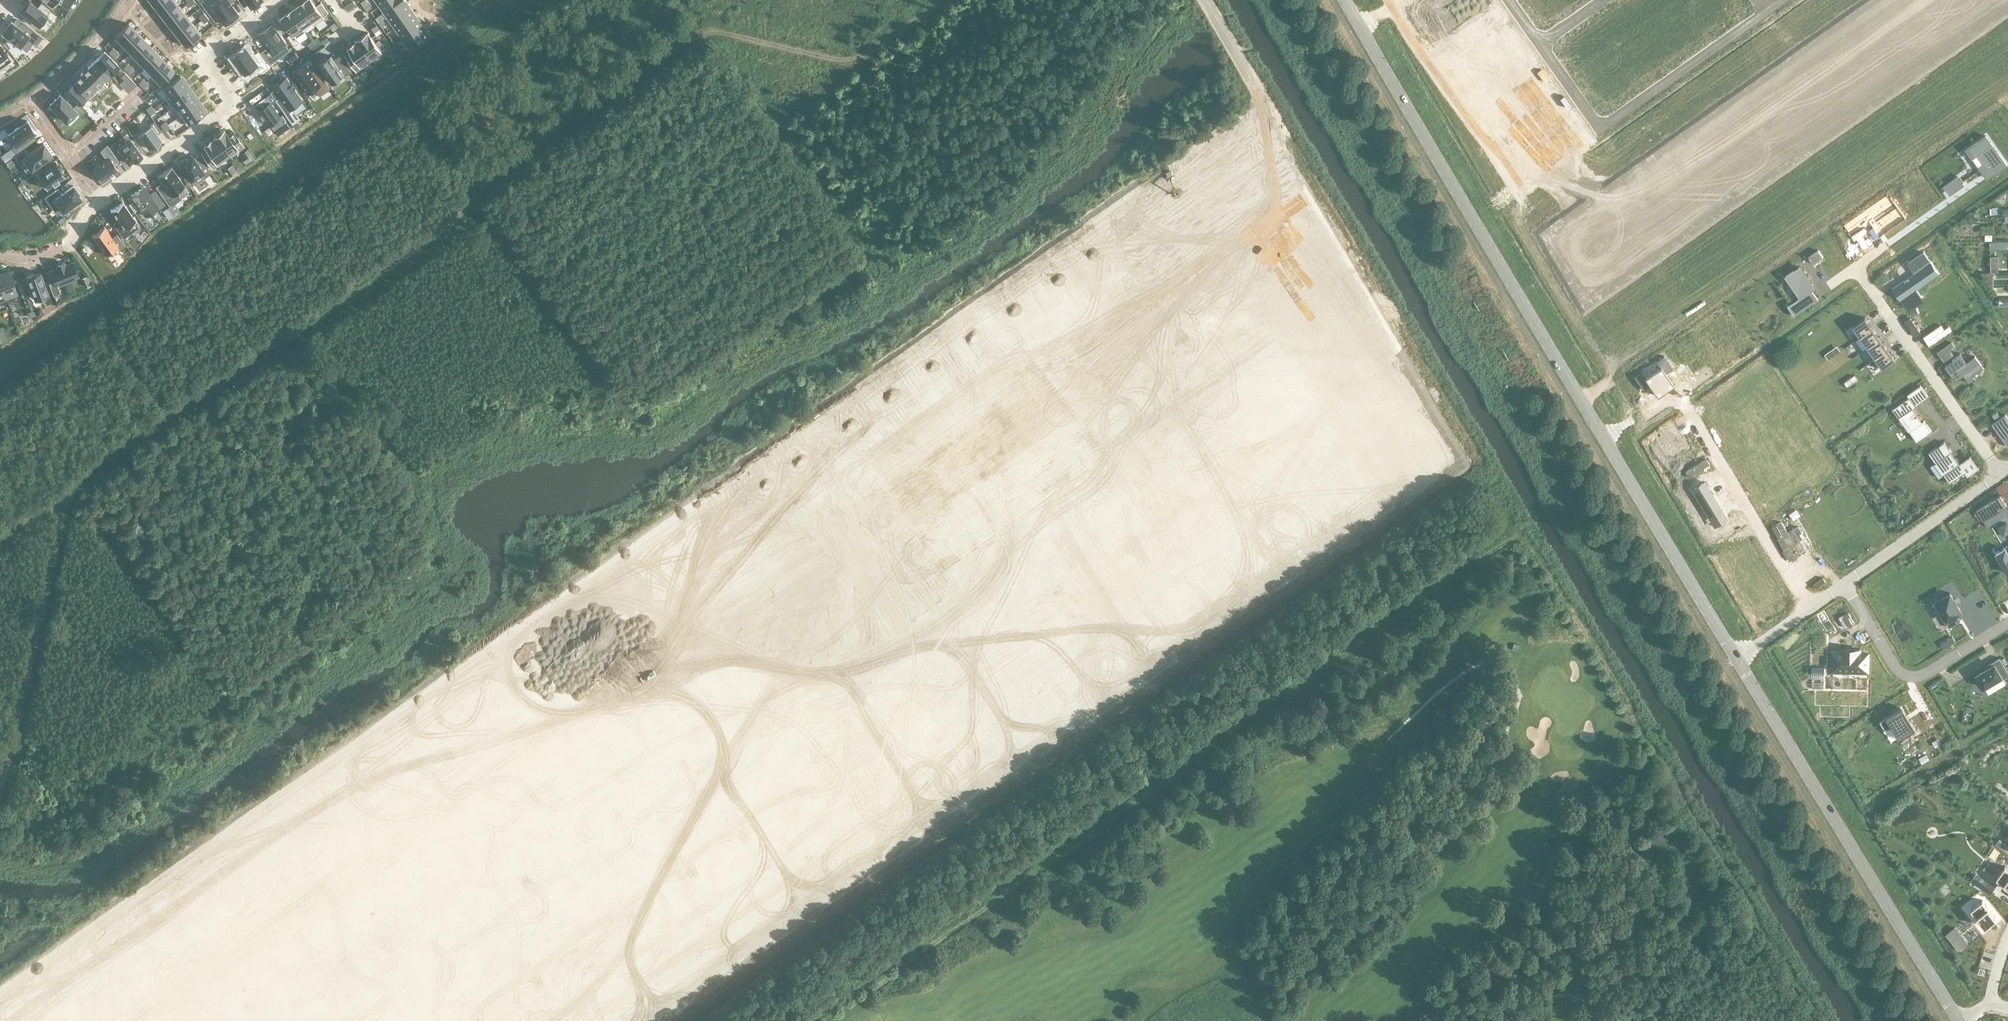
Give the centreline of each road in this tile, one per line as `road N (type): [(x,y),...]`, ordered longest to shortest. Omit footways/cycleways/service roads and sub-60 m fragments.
road 1 (track): [(946,0),(857,63),(705,30),(483,186),(461,218),(170,412),(69,496),(0,787)]
road 2 (tertiary): [(1960,1020),(1736,658)]
road 3 (tertiary): [(1736,658),(1522,299)]
road 4 (residential): [(103,199),(237,105),(206,59),(290,0)]
road 5 (tertiary): [(1522,299),(1361,28)]
road 6 (residential): [(1765,12),(1600,129),(1540,43)]
road 7 (residential): [(1522,299),(1408,372),(1259,440)]
road 8 (residential): [(103,199),(37,98),(129,0)]
road 9 (residential): [(1676,392),(1808,609)]
road 10 (residential): [(1855,267),(2001,474)]
road 11 (residential): [(1844,584),(1900,670),(1912,677),(2007,623)]
road 12 (residential): [(2001,474),(1844,584)]
road 13 (residential): [(0,255),(26,260),(72,244),(103,199)]

